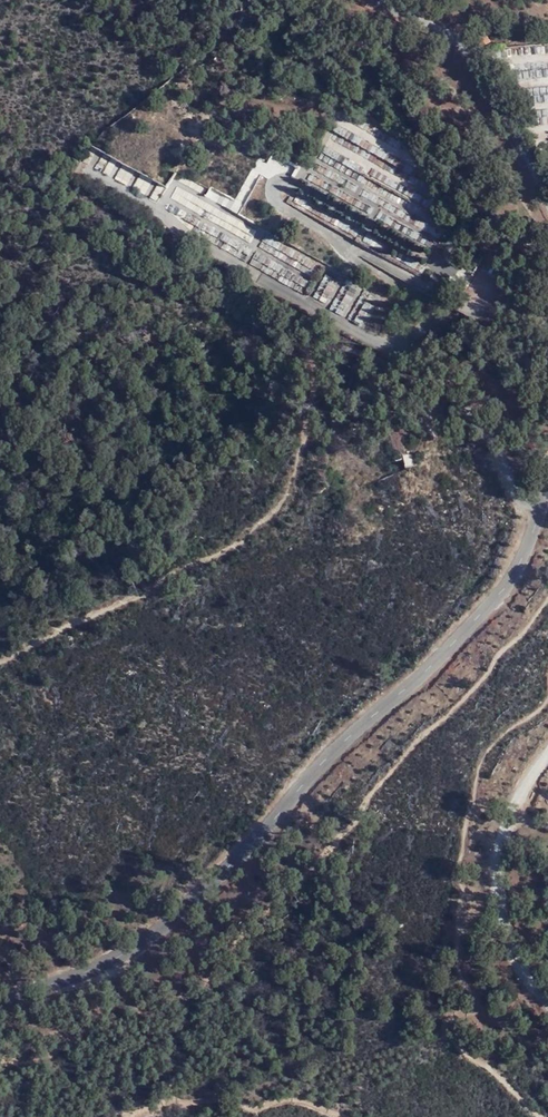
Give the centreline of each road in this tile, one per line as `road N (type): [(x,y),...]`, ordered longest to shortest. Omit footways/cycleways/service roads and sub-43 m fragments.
road 1 (unclassified): [(0,1008),(125,957),(252,849),(325,763),(489,613),(527,550),(547,491)]
road 2 (unclassified): [(380,0),(438,25),(472,53),(547,198)]
road 3 (unclassified): [(547,754),(516,811),(501,866),(519,963),(547,1000)]

